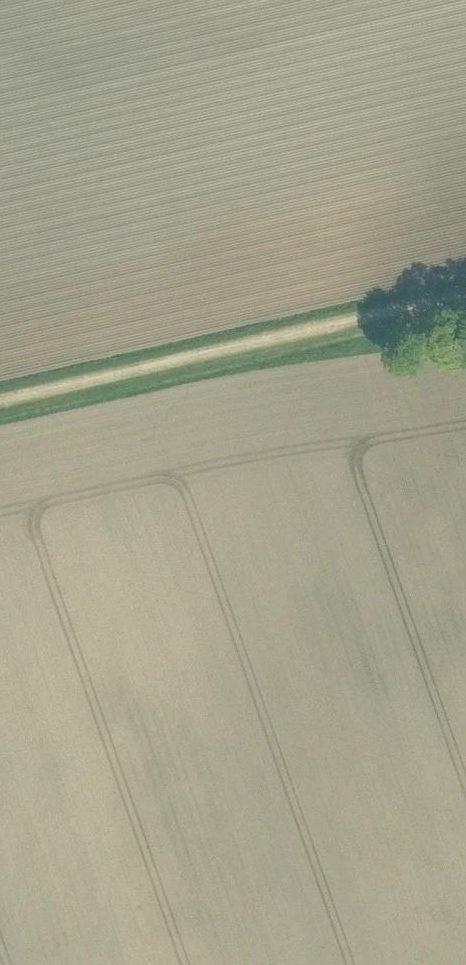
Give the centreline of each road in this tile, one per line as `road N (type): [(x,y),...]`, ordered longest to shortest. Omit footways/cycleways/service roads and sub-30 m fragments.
road 1 (track): [(0,398),(465,292)]

